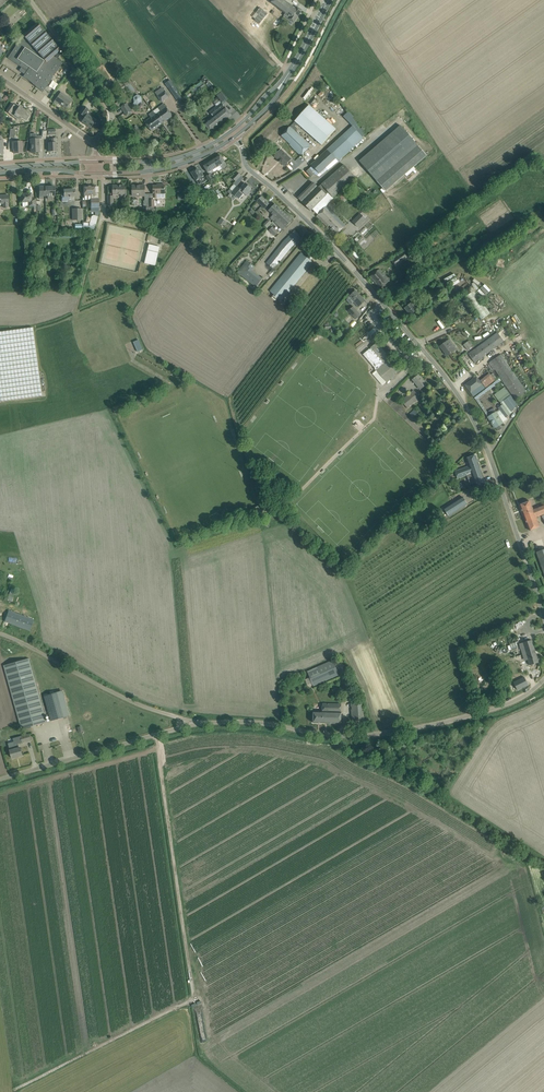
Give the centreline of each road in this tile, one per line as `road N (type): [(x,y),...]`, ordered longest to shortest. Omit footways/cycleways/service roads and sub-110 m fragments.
road 1 (unclassified): [(543,619),(490,458),(456,389),(383,301),(252,172),(235,137)]
road 2 (track): [(160,733),(193,1001),(12,1091)]
road 3 (unclassified): [(191,723),(383,734),(502,705),(543,679)]
road 4 (unclassified): [(191,723),(0,635)]
road 5 (unclassified): [(0,780),(191,723)]
road 6 (residential): [(92,141),(113,116),(109,104),(31,0)]
road 7 (primary): [(99,173),(170,167),(235,137)]
road 8 (primary): [(231,131),(165,161),(96,162)]

